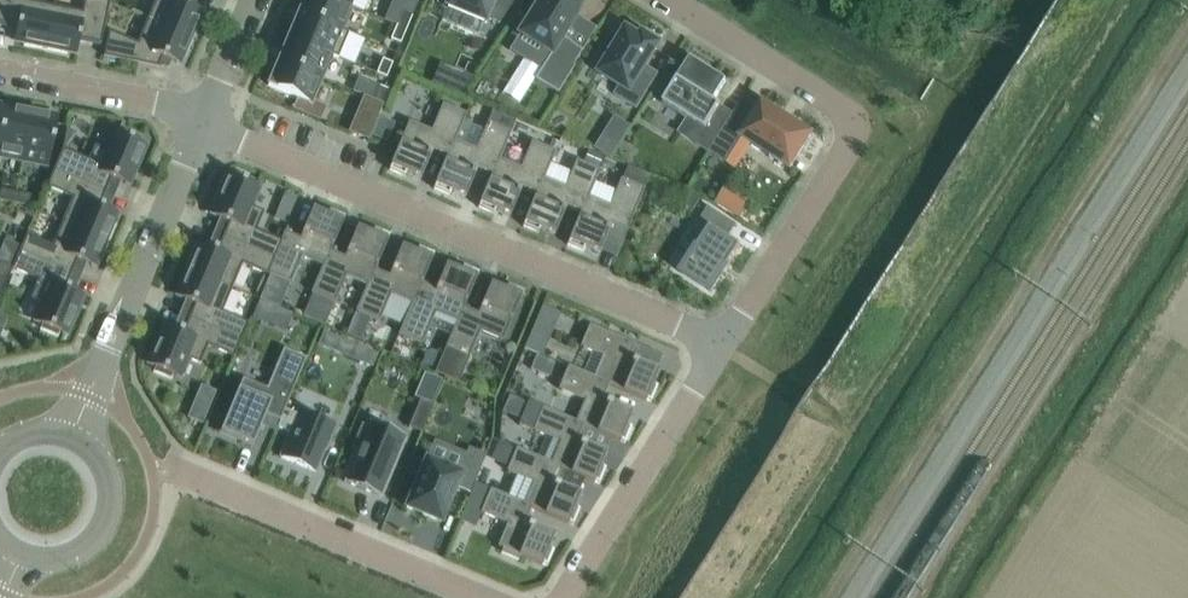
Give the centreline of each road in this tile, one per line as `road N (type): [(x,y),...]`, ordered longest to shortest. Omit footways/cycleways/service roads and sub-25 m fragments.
road 1 (track): [(828,597),(1187,29)]
road 2 (residential): [(201,120),(721,345)]
road 3 (residential): [(721,345),(842,154),(849,126),(837,108),(661,0)]
road 4 (residential): [(201,120),(70,436)]
road 5 (residential): [(164,471),(474,597)]
road 6 (residential): [(567,597),(721,345)]
road 7 (residential): [(0,69),(155,100),(201,120)]
road 8 (unclassified): [(20,554),(61,556),(80,547),(105,514),(102,468),(70,436)]
road 9 (residential): [(251,0),(201,120)]

